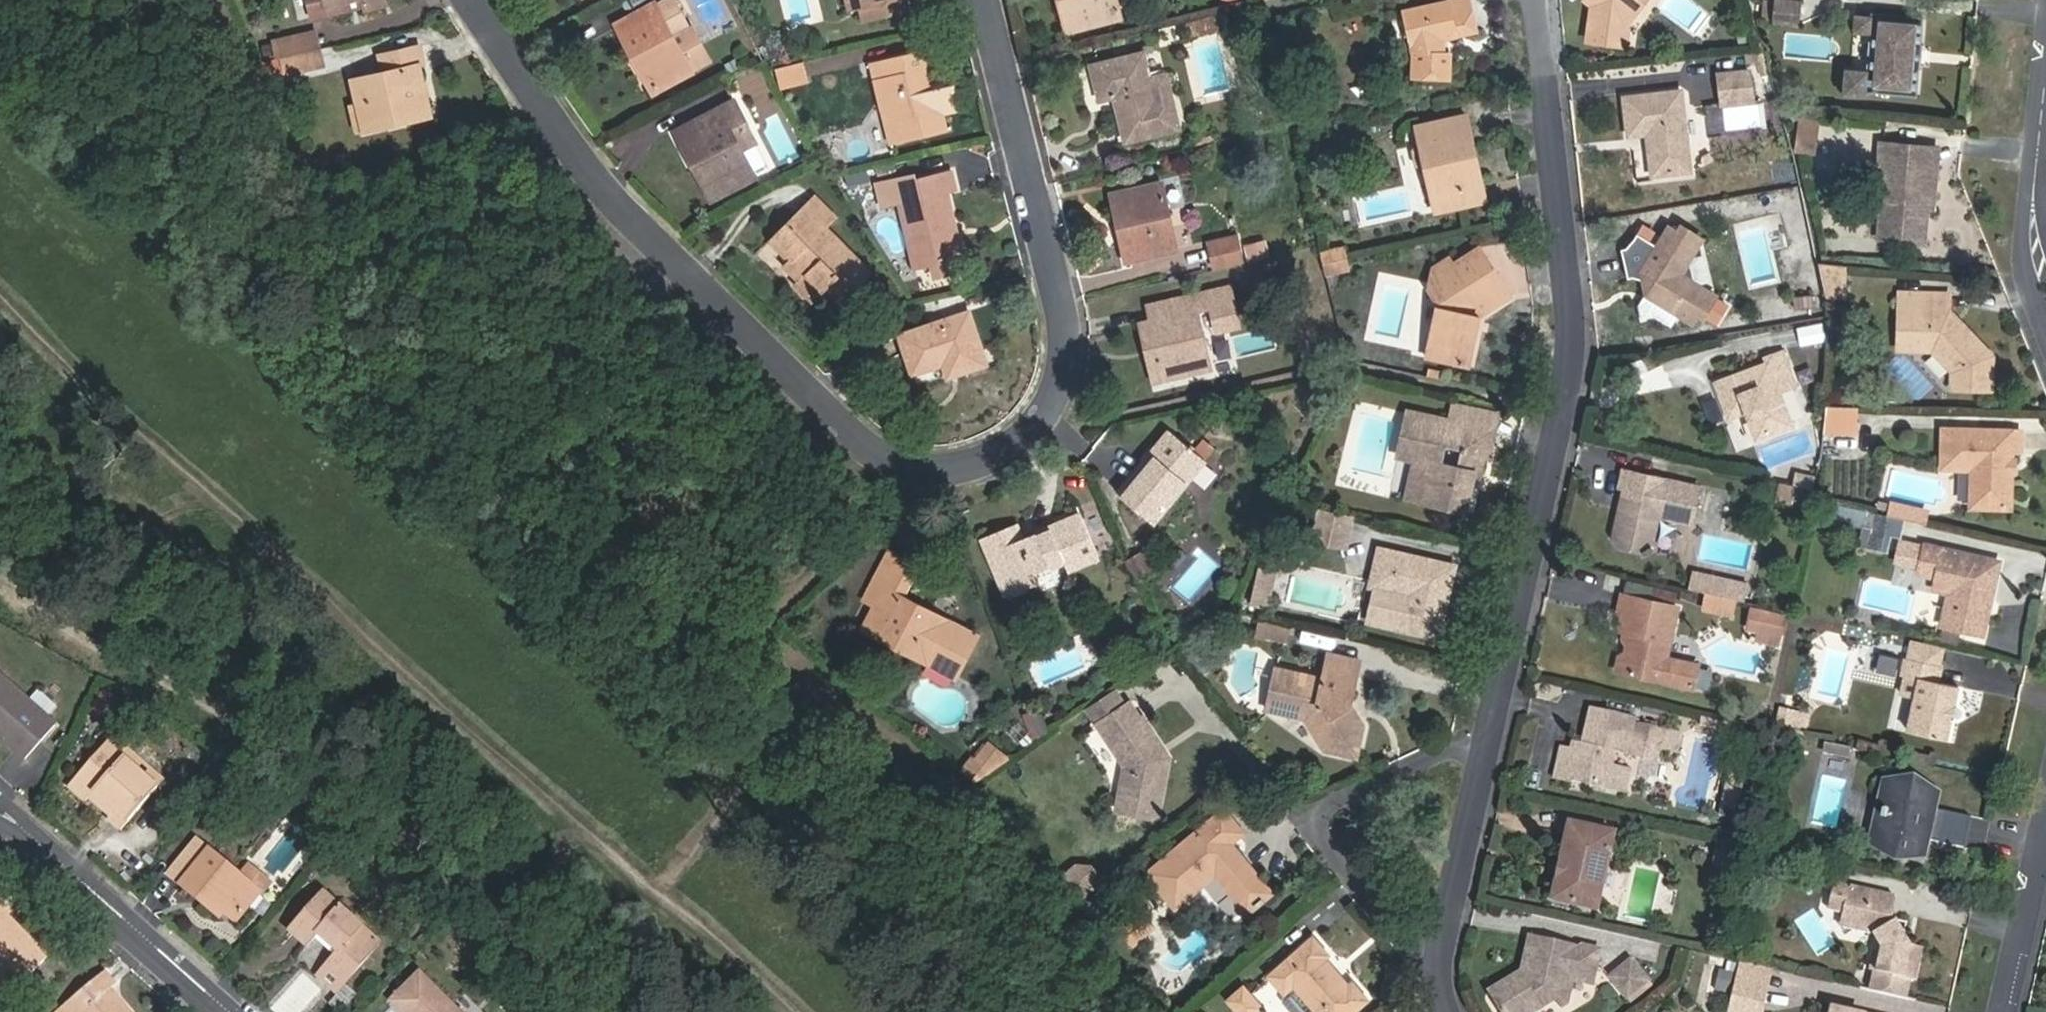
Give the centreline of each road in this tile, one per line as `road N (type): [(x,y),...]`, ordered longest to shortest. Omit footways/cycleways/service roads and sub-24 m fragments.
road 1 (residential): [(985,0),(1067,332),(1057,413),(988,466),(910,465),(604,197),(482,0)]
road 2 (residential): [(1545,0),(1581,328),(1557,479),(1449,974),(1462,1011)]
road 3 (residential): [(0,825),(211,1011)]
road 4 (residential): [(2045,831),(2008,1011)]

